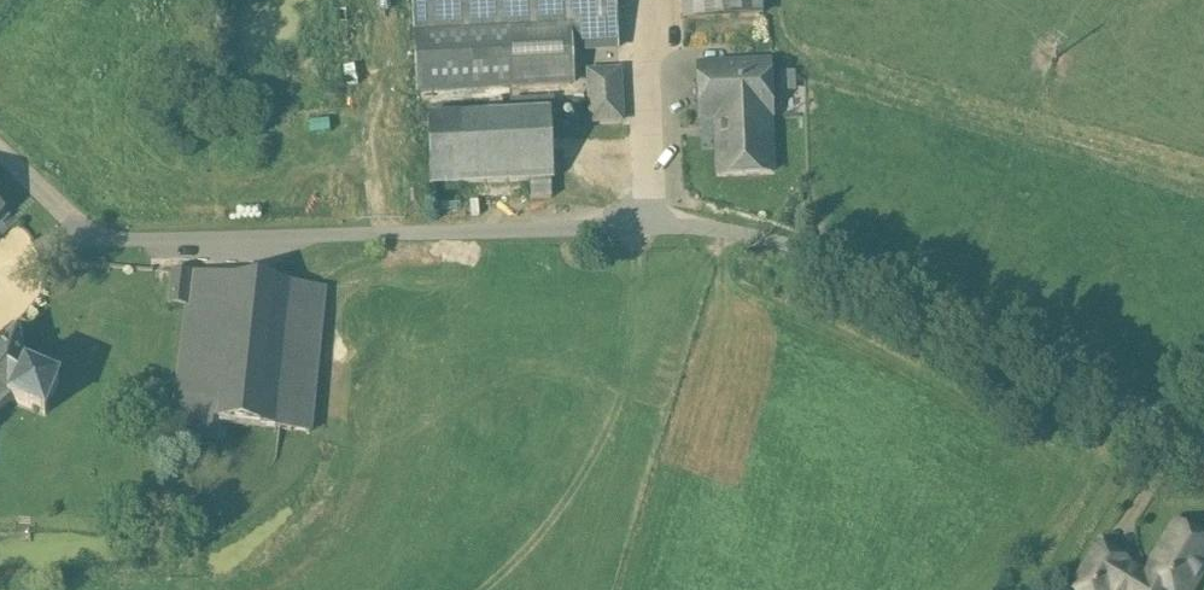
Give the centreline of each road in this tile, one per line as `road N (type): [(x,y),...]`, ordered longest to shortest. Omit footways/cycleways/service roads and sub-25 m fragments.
road 1 (residential): [(1203,449),(1078,369),(886,280),(741,230),(100,238)]
road 2 (track): [(0,157),(71,224),(100,238)]

